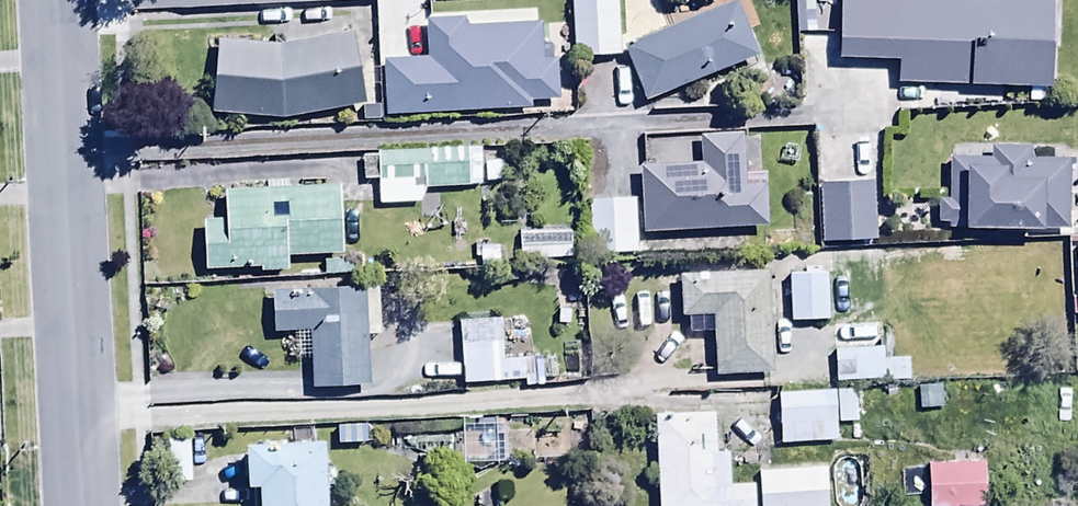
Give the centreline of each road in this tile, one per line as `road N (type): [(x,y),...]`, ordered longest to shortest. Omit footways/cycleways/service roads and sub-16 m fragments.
road 1 (unclassified): [(55,0),(81,505)]

